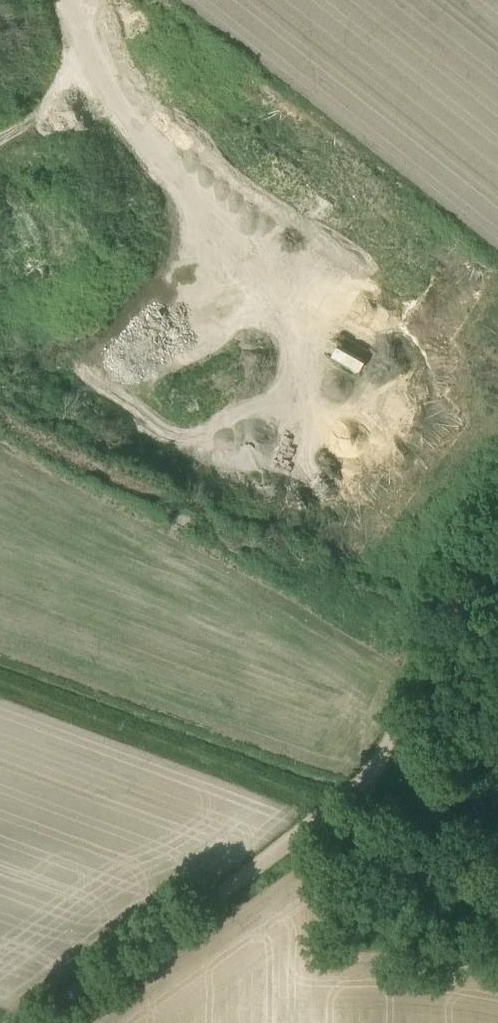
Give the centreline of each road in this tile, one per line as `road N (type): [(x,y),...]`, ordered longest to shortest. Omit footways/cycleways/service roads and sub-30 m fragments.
road 1 (track): [(44,1022),(343,794),(381,755),(439,630),(497,545)]

